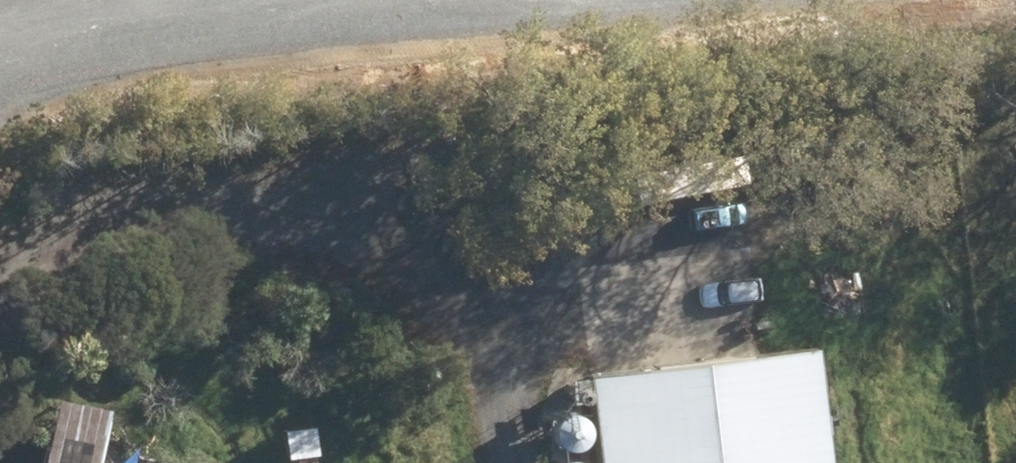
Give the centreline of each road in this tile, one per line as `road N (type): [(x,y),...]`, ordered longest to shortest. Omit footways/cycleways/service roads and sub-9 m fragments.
road 1 (track): [(0,277),(99,209),(296,198),(401,225),(491,307),(518,388),(526,462)]
road 2 (track): [(0,130),(63,82),(151,43),(275,43)]
road 3 (track): [(491,307),(753,260)]

